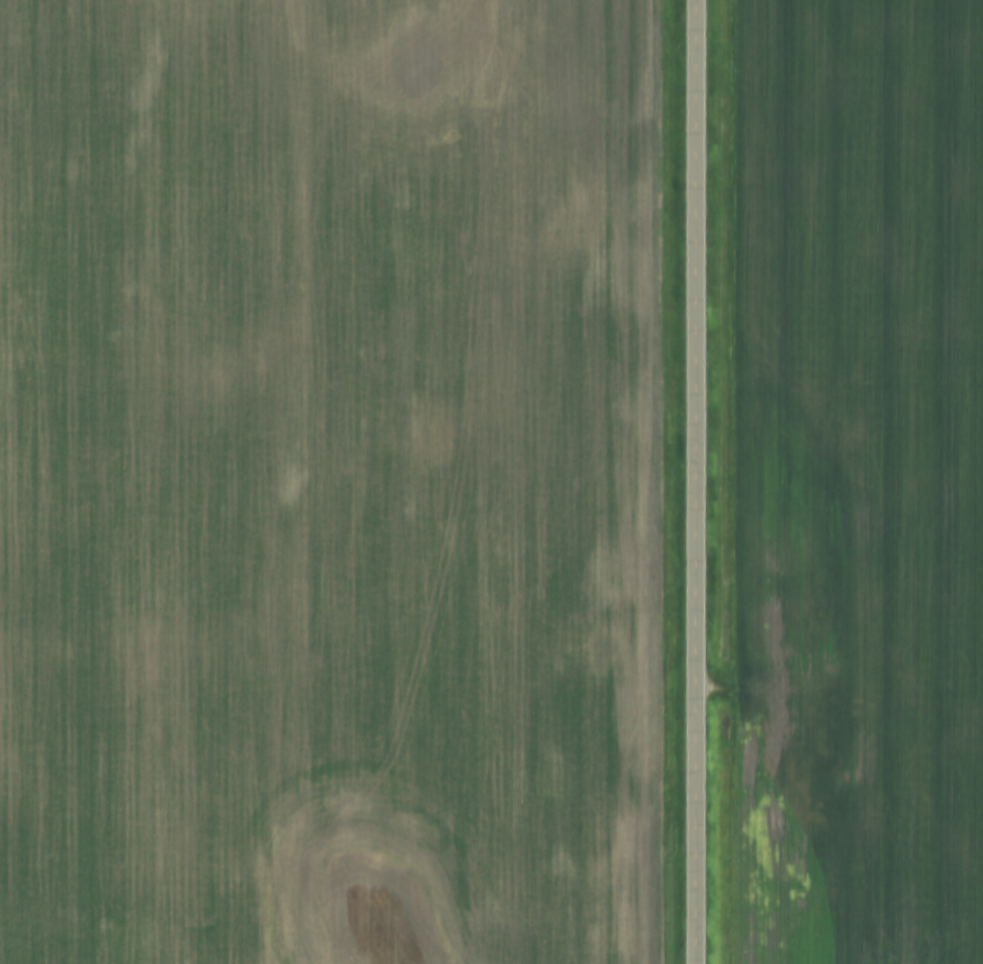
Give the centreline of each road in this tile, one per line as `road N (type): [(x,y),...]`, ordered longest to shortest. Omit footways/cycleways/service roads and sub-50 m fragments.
road 1 (tertiary): [(704,963),(705,0)]

